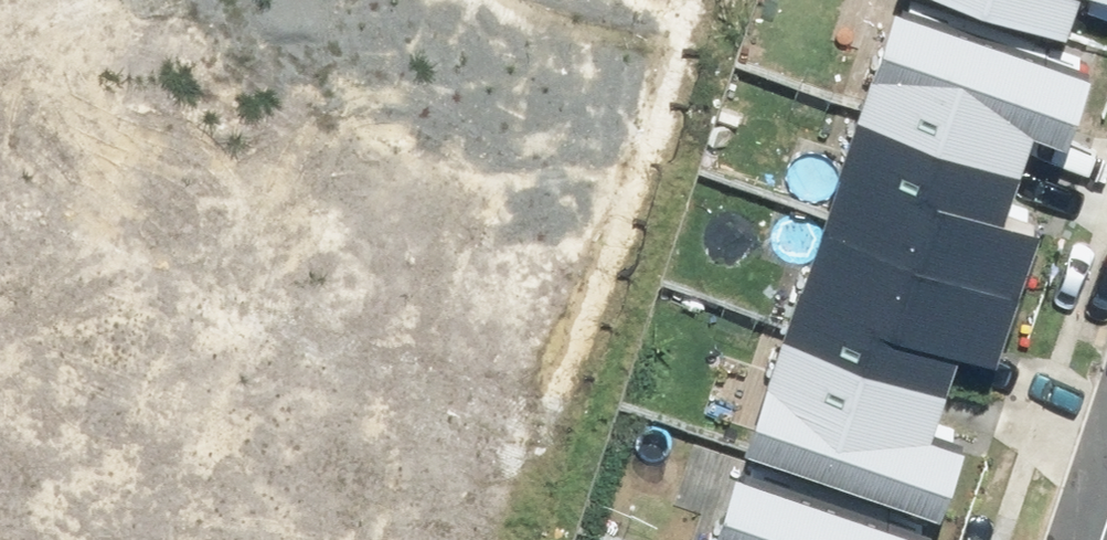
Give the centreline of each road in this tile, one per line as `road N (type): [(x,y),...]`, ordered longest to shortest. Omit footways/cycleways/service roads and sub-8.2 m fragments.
road 1 (residential): [(325,0),(190,403)]
road 2 (residential): [(190,403),(531,514)]
road 3 (residential): [(0,337),(190,403)]

